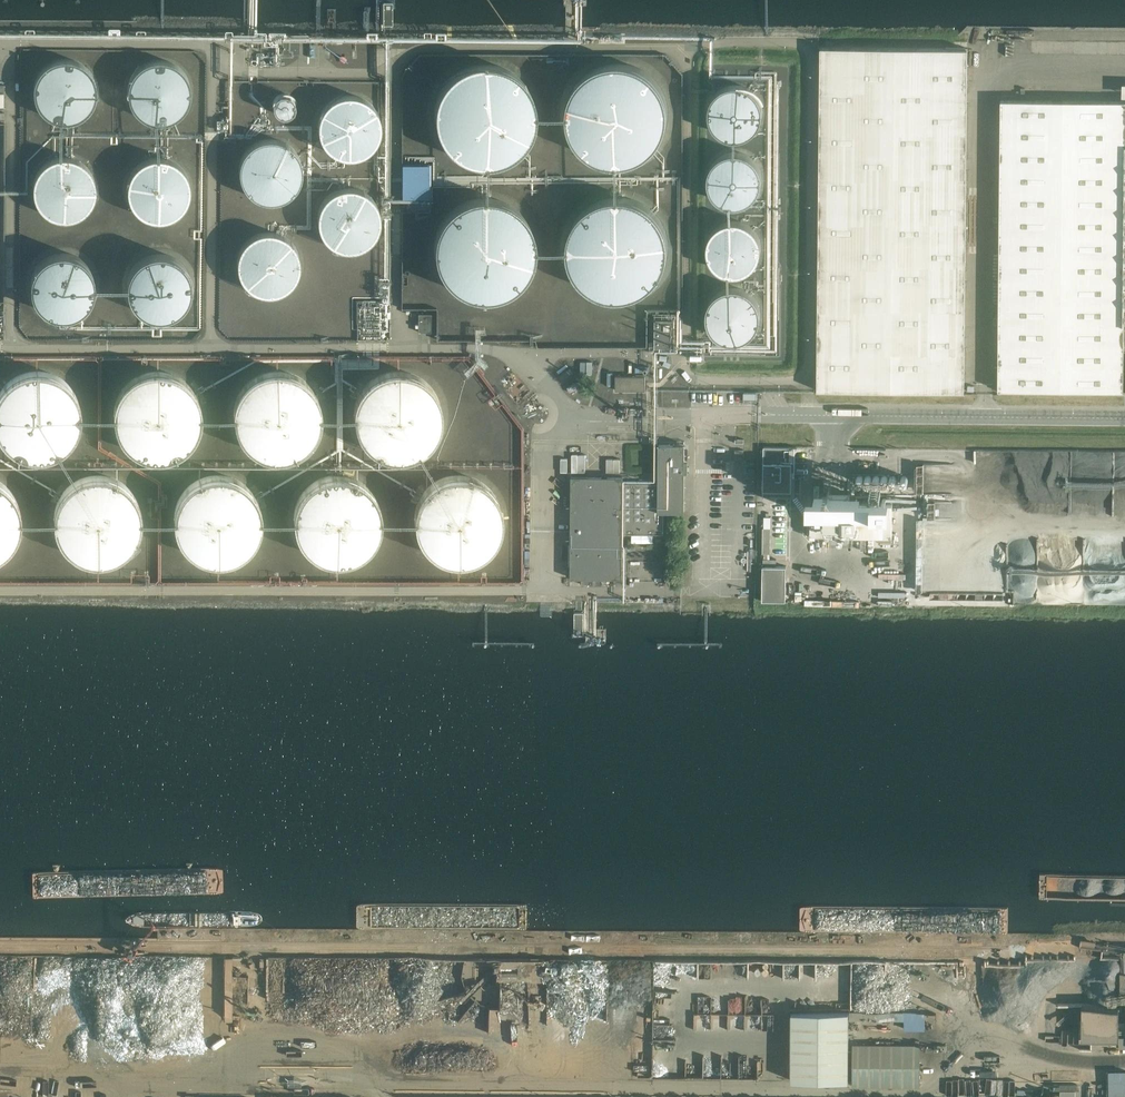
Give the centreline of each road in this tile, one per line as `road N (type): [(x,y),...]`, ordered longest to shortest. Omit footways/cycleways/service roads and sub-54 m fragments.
road 1 (unclassified): [(1124,418),(776,414)]

